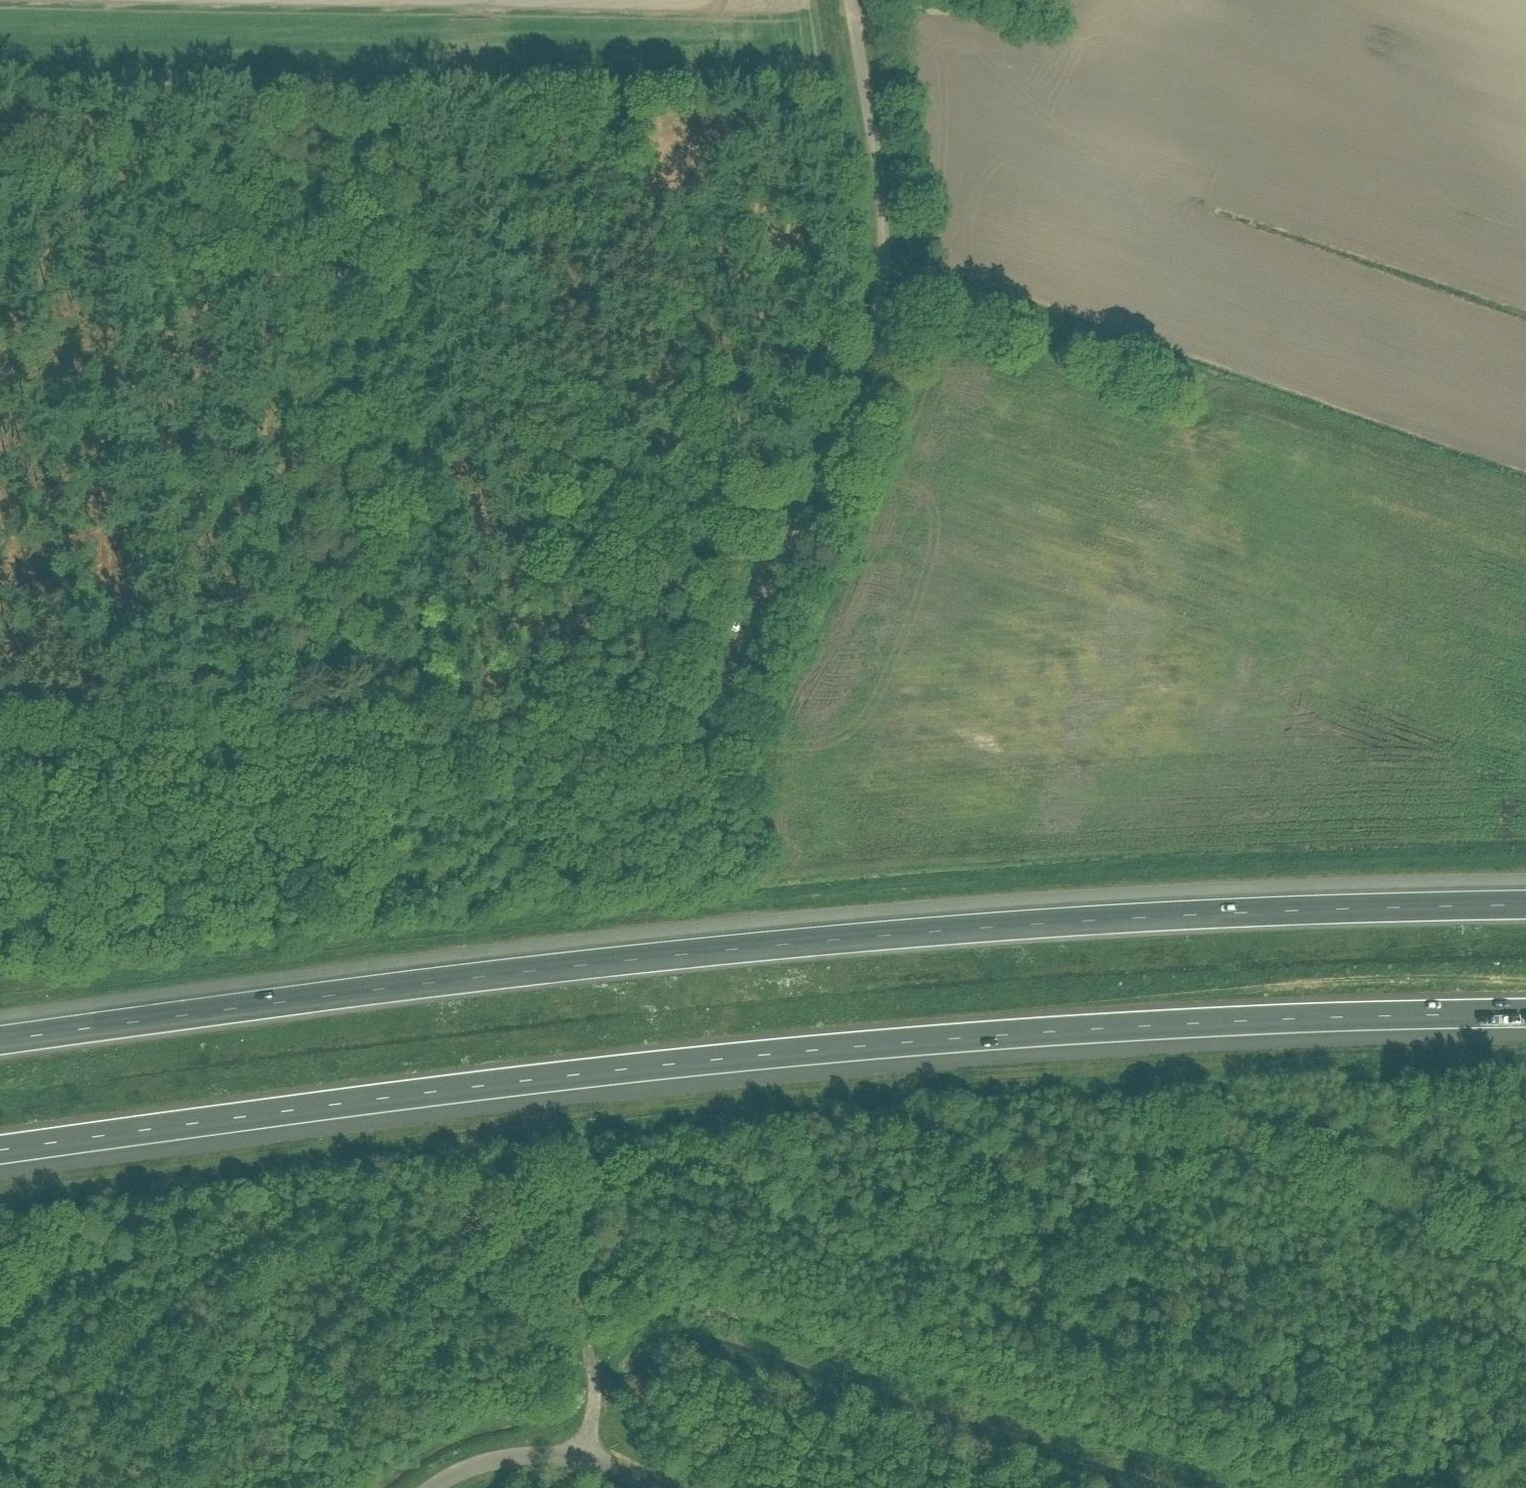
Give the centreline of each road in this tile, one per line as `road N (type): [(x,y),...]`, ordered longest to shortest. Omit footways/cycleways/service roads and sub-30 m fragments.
road 1 (motorway): [(1525,904),(910,932),(646,956),(0,1042)]
road 2 (motorway): [(0,1151),(665,1064),(1150,1027),(1525,1014)]
road 3 (unclassified): [(699,756),(854,390),(869,336),(879,284),(878,181),(849,0)]
road 4 (track): [(699,756),(0,762)]
road 5 (track): [(592,1350),(576,1264),(586,1208),(611,1152)]
road 6 (unclassified): [(586,1458),(524,1455),(433,1487)]

